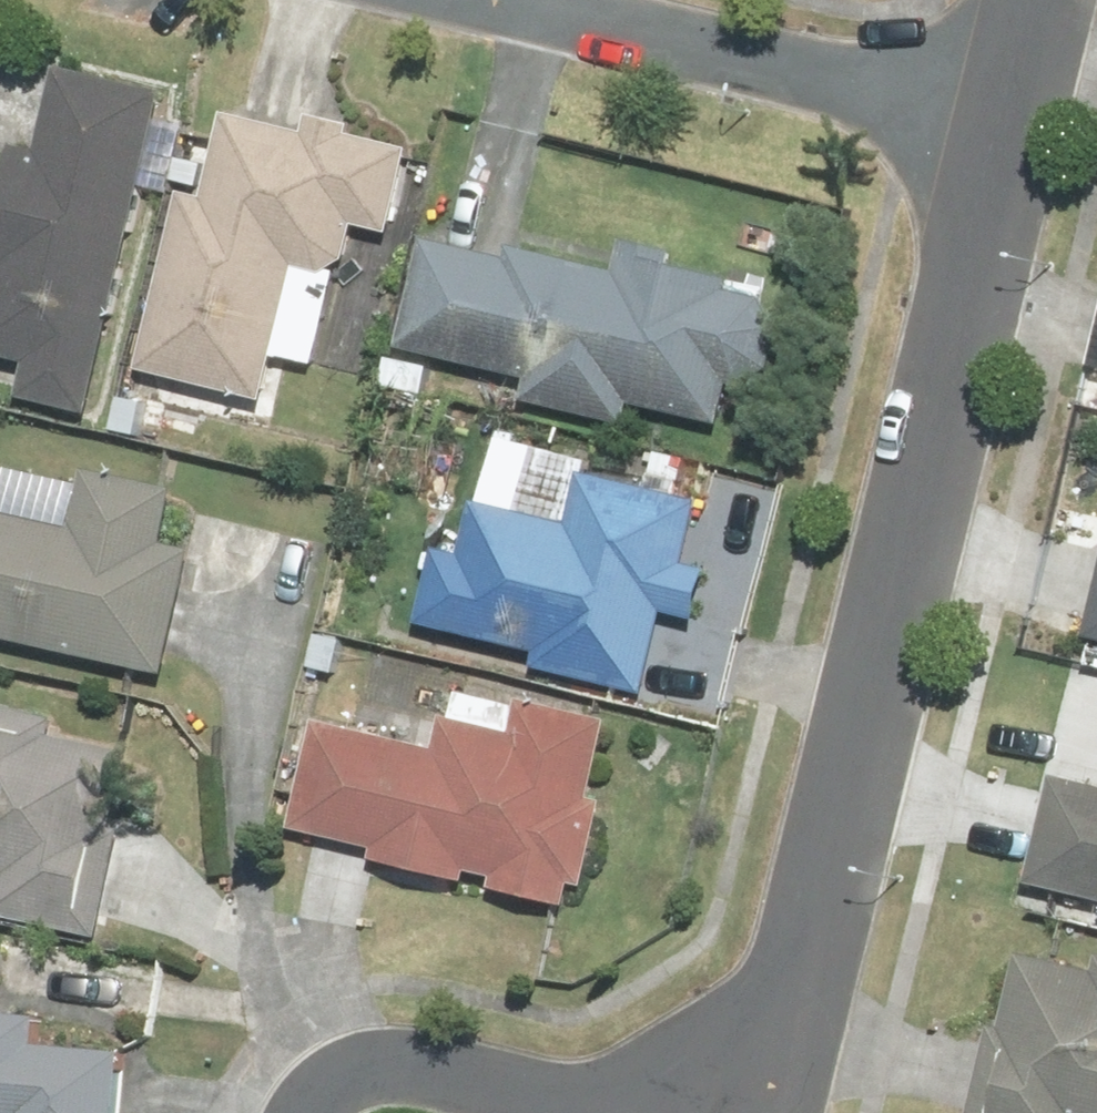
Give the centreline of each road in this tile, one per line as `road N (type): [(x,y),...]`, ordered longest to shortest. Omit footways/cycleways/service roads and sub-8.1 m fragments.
road 1 (residential): [(1023,120),(775,1112)]
road 2 (residential): [(536,0),(1023,120)]
road 3 (residential): [(325,1112),(340,1047),(573,1085)]
road 4 (residential): [(573,1085),(719,1112)]
road 5 (residential): [(1052,0),(1023,120)]

